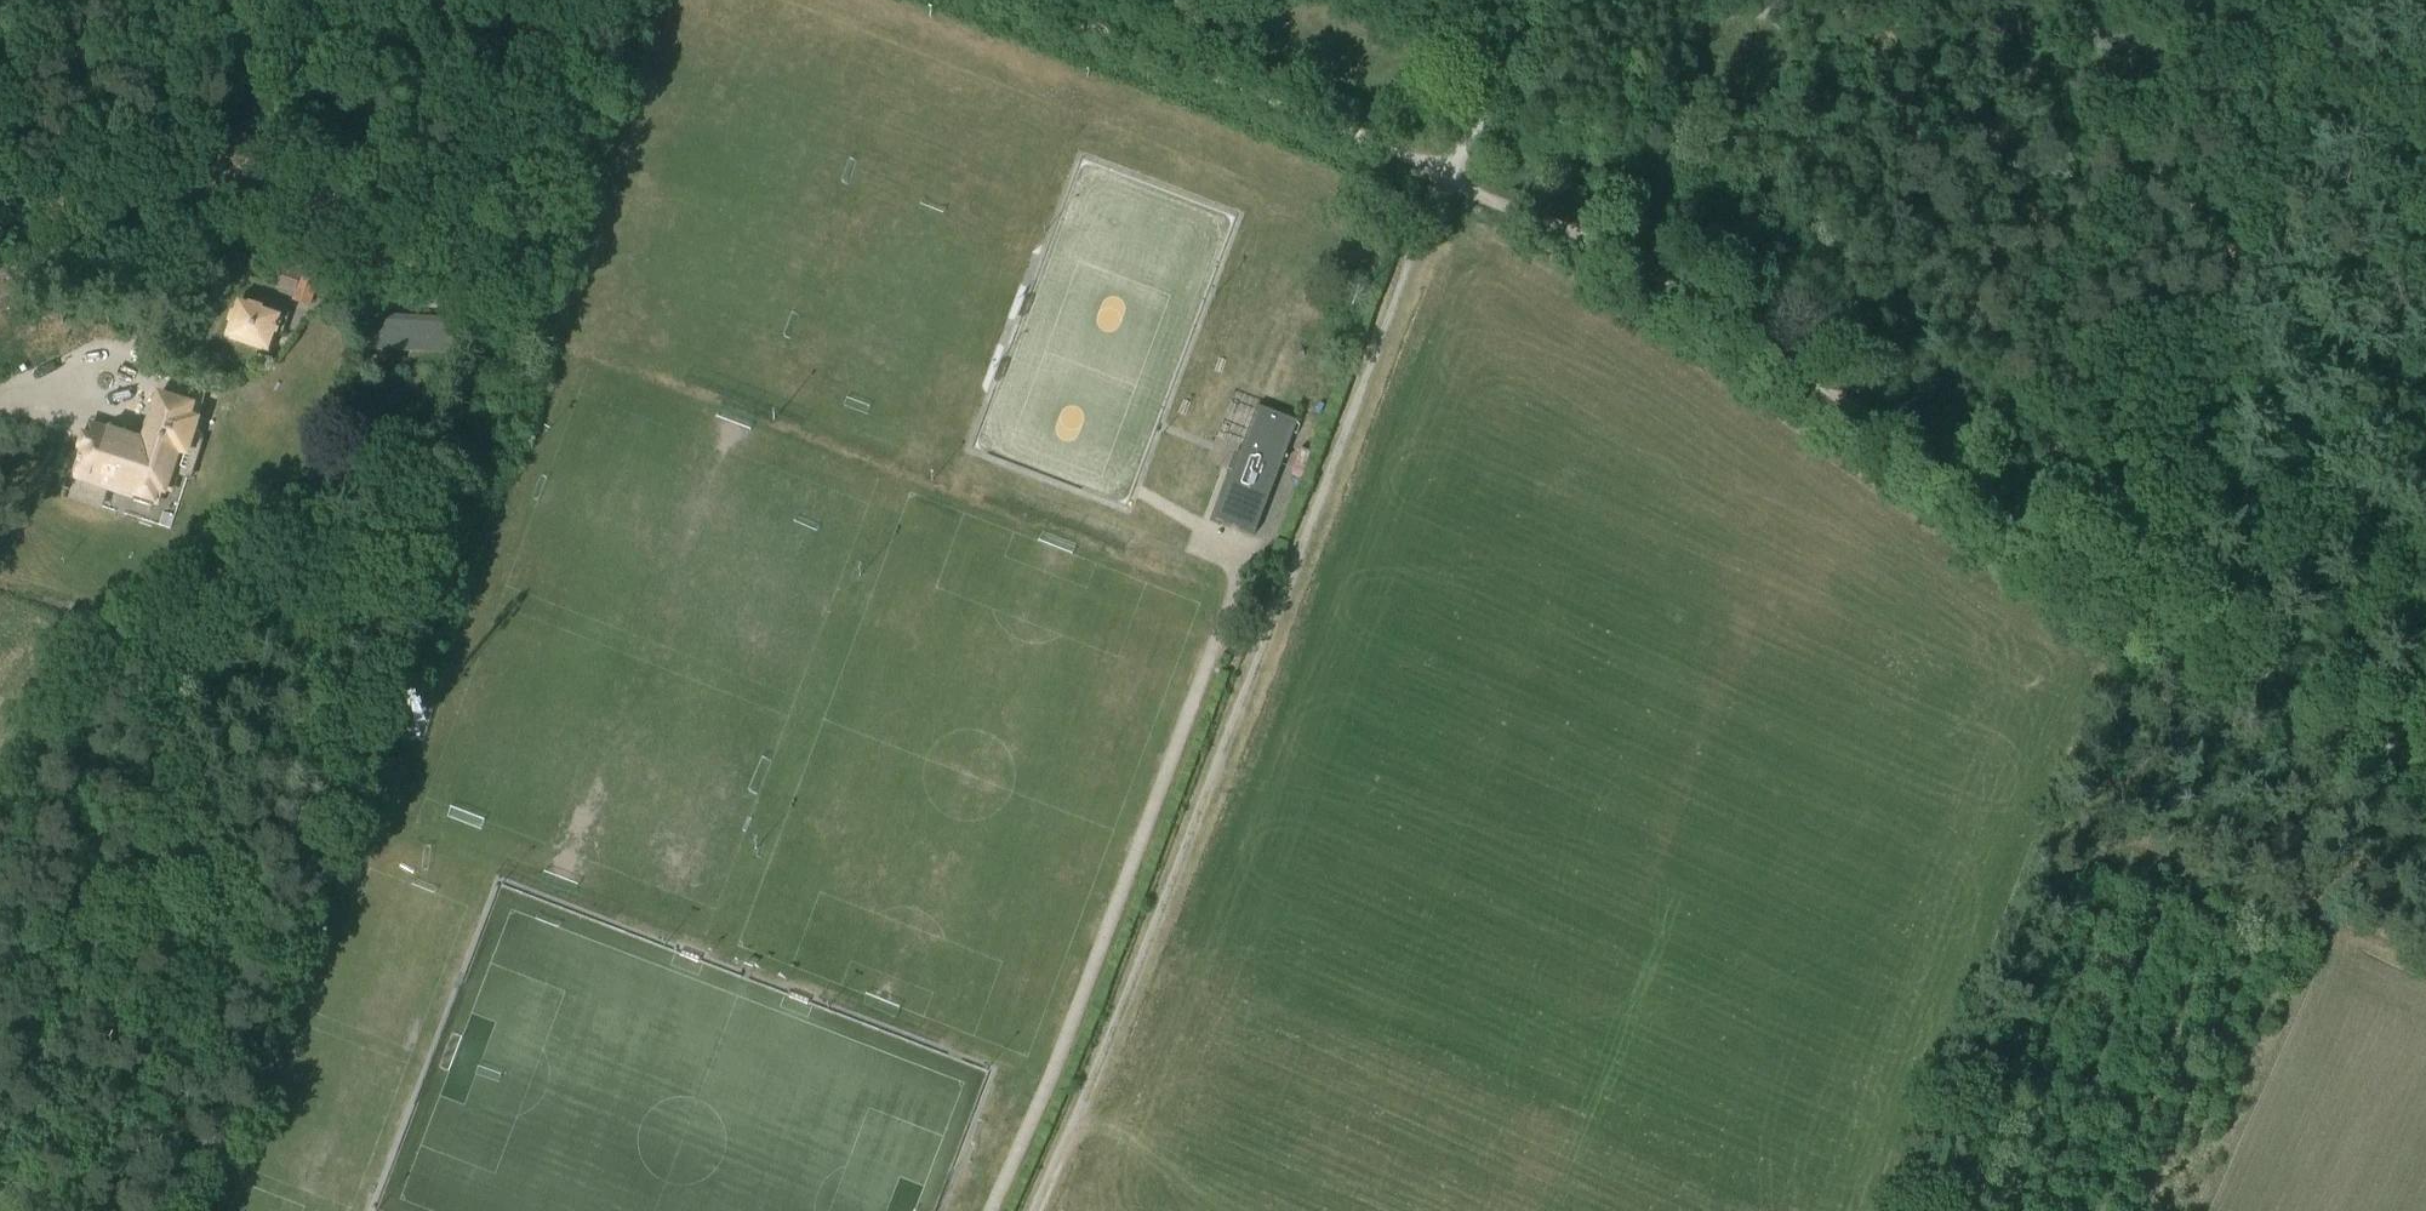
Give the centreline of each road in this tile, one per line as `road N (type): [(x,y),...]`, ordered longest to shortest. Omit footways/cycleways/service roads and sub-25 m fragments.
road 1 (track): [(1030,0),(1603,243),(1888,446),(2263,667),(2425,746)]
road 2 (track): [(1447,179),(1026,1210)]
road 3 (track): [(1447,179),(1521,0)]

